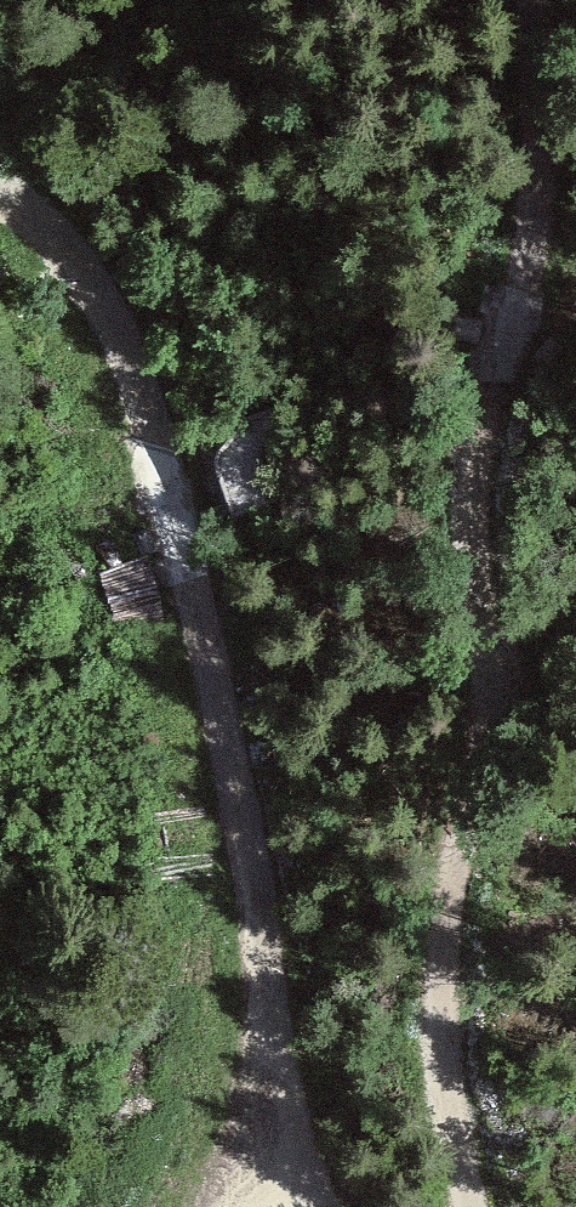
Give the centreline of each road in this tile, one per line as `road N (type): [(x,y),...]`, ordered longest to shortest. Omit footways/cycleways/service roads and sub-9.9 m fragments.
road 1 (track): [(475,1206),(437,1056),(465,505),(535,189),(536,0)]
road 2 (track): [(0,197),(68,237),(150,405),(258,911),(275,1148),(302,1206)]

